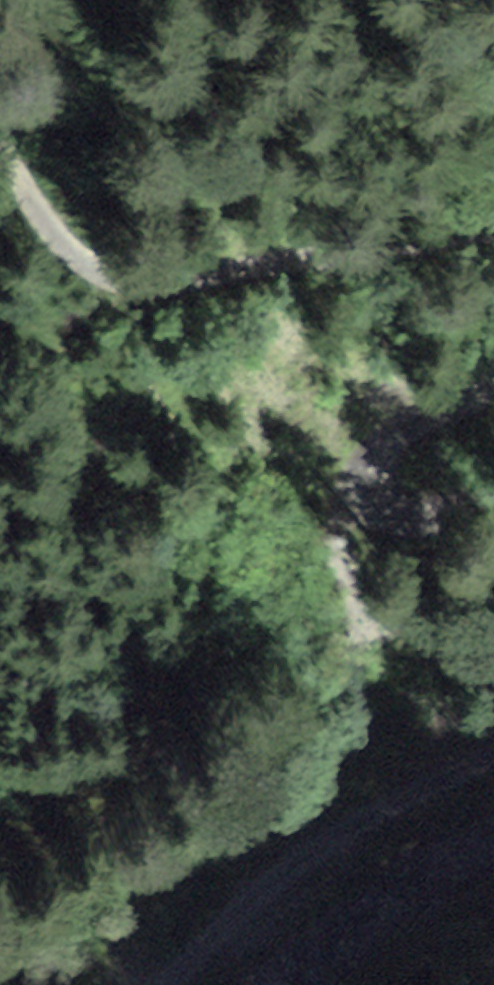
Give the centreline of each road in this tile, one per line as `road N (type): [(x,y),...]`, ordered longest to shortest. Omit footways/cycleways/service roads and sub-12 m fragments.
road 1 (track): [(0,64),(39,219),(93,271),(155,285),(493,230)]
road 2 (track): [(493,739),(171,984)]
road 3 (track): [(493,380),(390,443),(357,471),(350,492),(358,512),(381,513),(493,489)]

